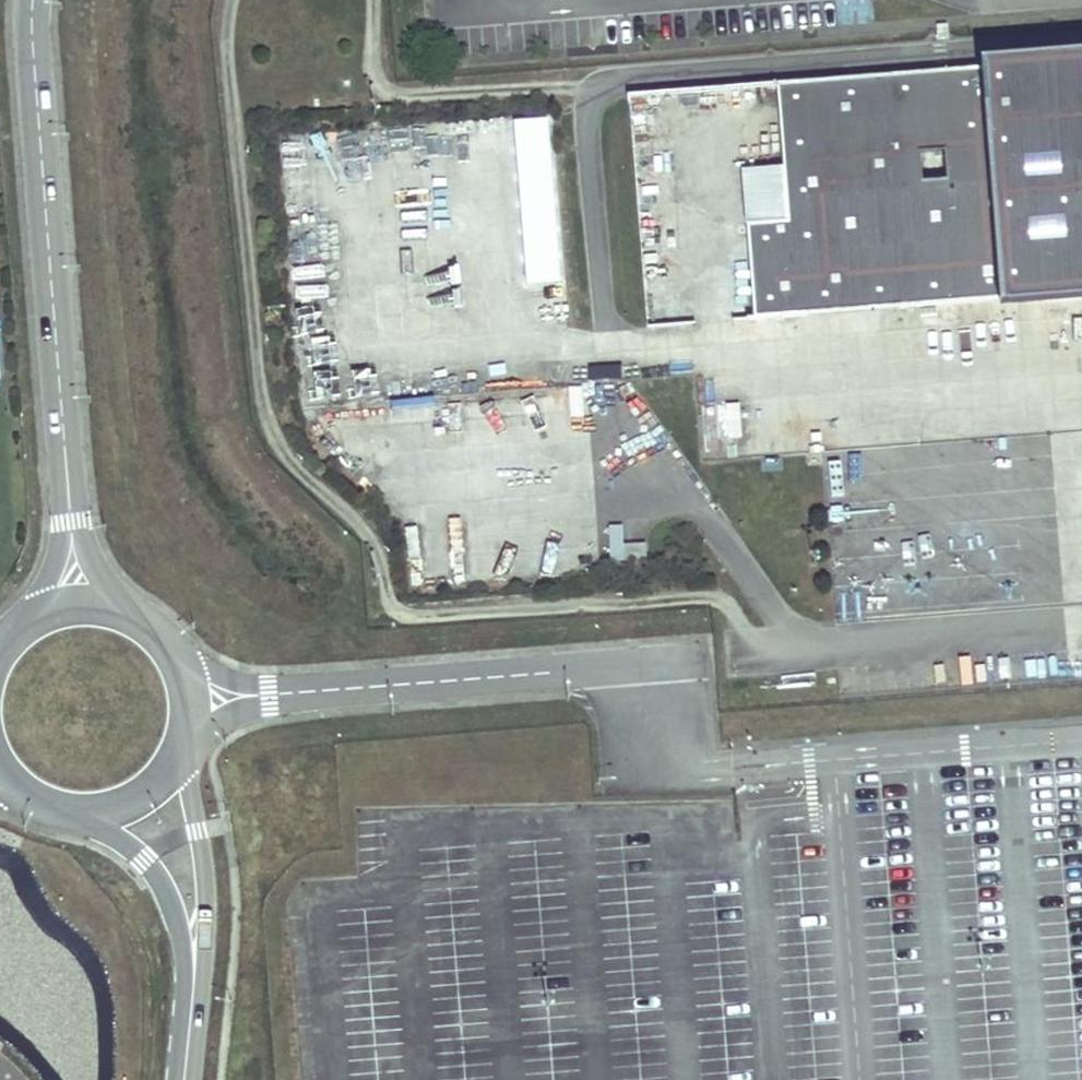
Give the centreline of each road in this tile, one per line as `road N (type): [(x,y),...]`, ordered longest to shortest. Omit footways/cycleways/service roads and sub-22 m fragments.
road 1 (unclassified): [(70,509),(35,0)]
road 2 (unclassified): [(176,759),(187,725),(180,670),(143,625),(119,614)]
road 3 (unclassified): [(193,923),(208,900),(200,831),(176,759)]
road 4 (unclassified): [(193,923),(184,1079)]
road 5 (unclassified): [(99,812),(193,923)]
road 6 (unclassified): [(70,509),(33,622)]

